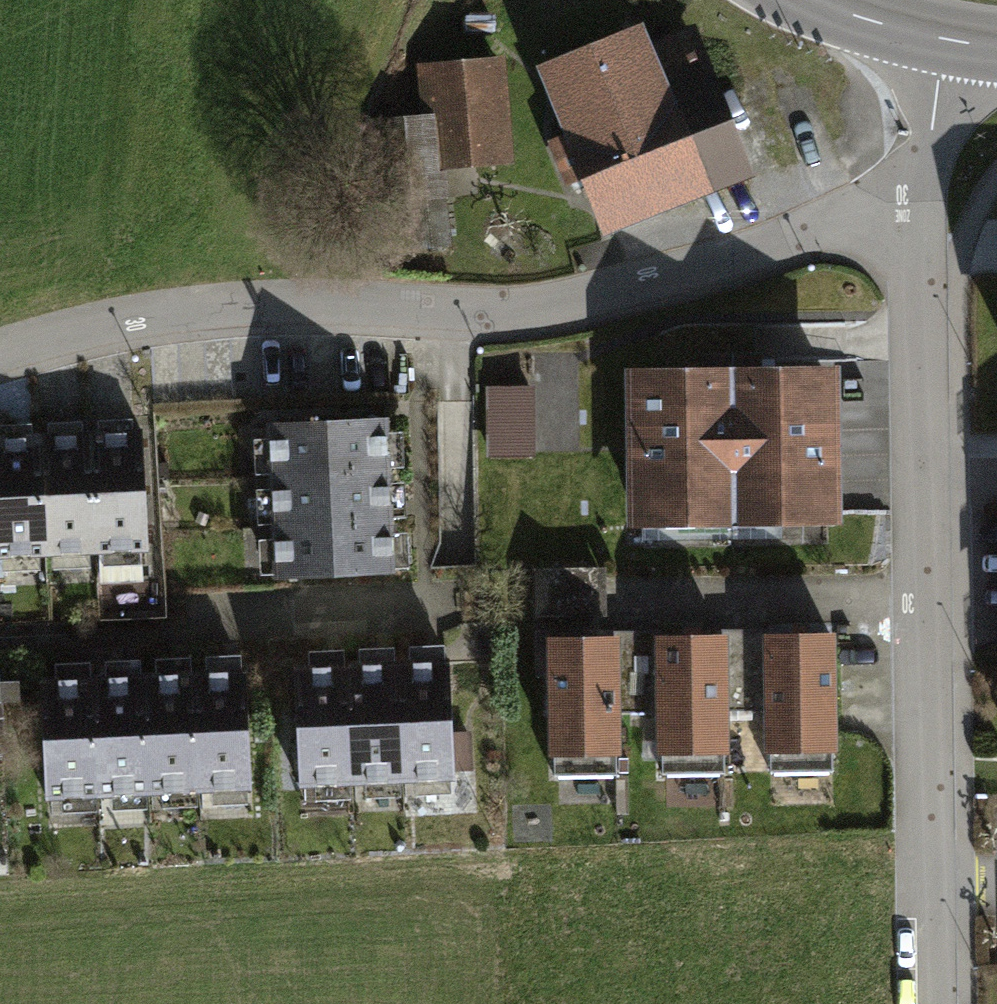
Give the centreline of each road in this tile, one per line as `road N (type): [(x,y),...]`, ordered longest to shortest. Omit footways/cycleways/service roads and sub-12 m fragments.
road 1 (residential): [(903,195),(720,261),(556,305),(422,308),(285,299),(141,311),(0,349)]
road 2 (residential): [(920,482),(928,1003)]
road 3 (residential): [(903,195),(918,290),(920,482)]
road 4 (residential): [(945,40),(934,113),(903,195)]
road 5 (secondary): [(945,40),(811,0)]

